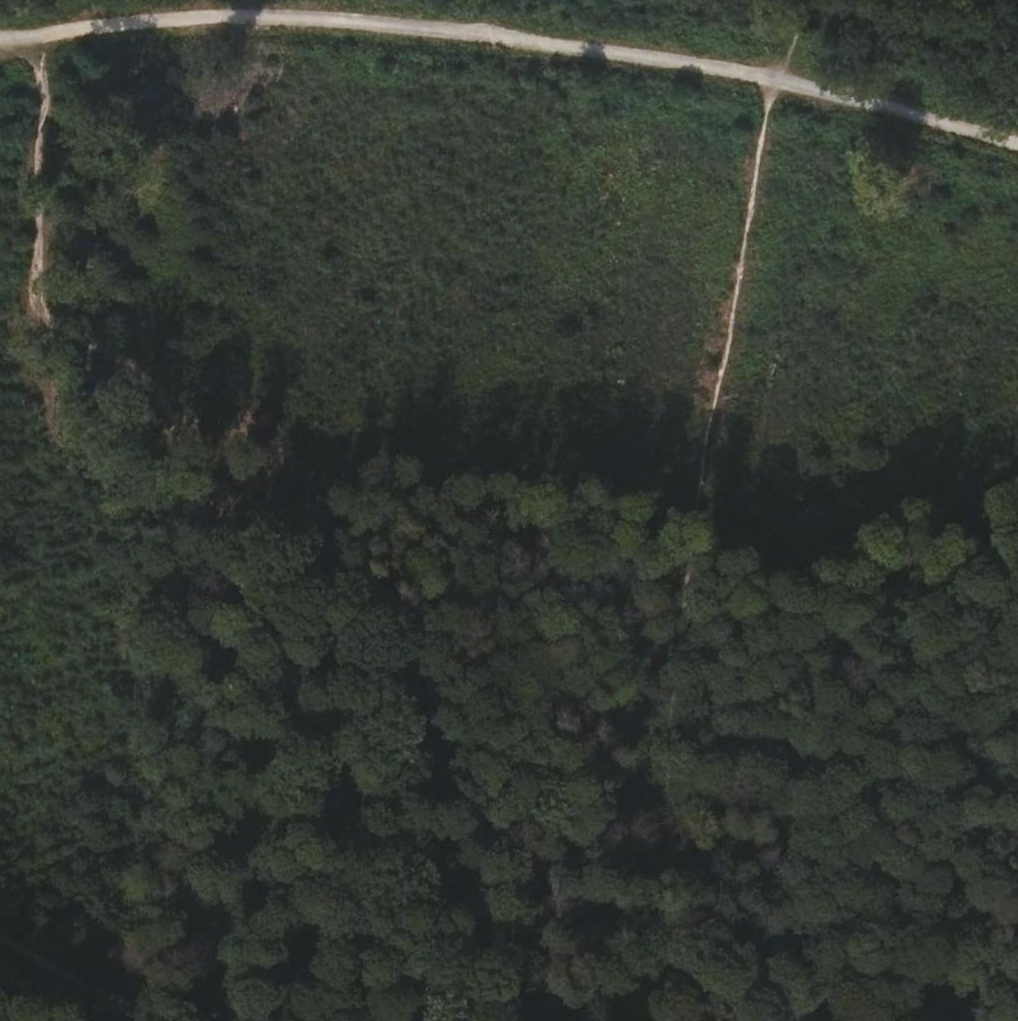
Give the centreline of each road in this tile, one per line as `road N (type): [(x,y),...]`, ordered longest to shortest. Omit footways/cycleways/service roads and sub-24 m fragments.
road 1 (track): [(40,41),(246,28),(494,49),(777,91)]
road 2 (track): [(777,91),(1017,160)]
road 3 (track): [(184,1020),(0,921)]

